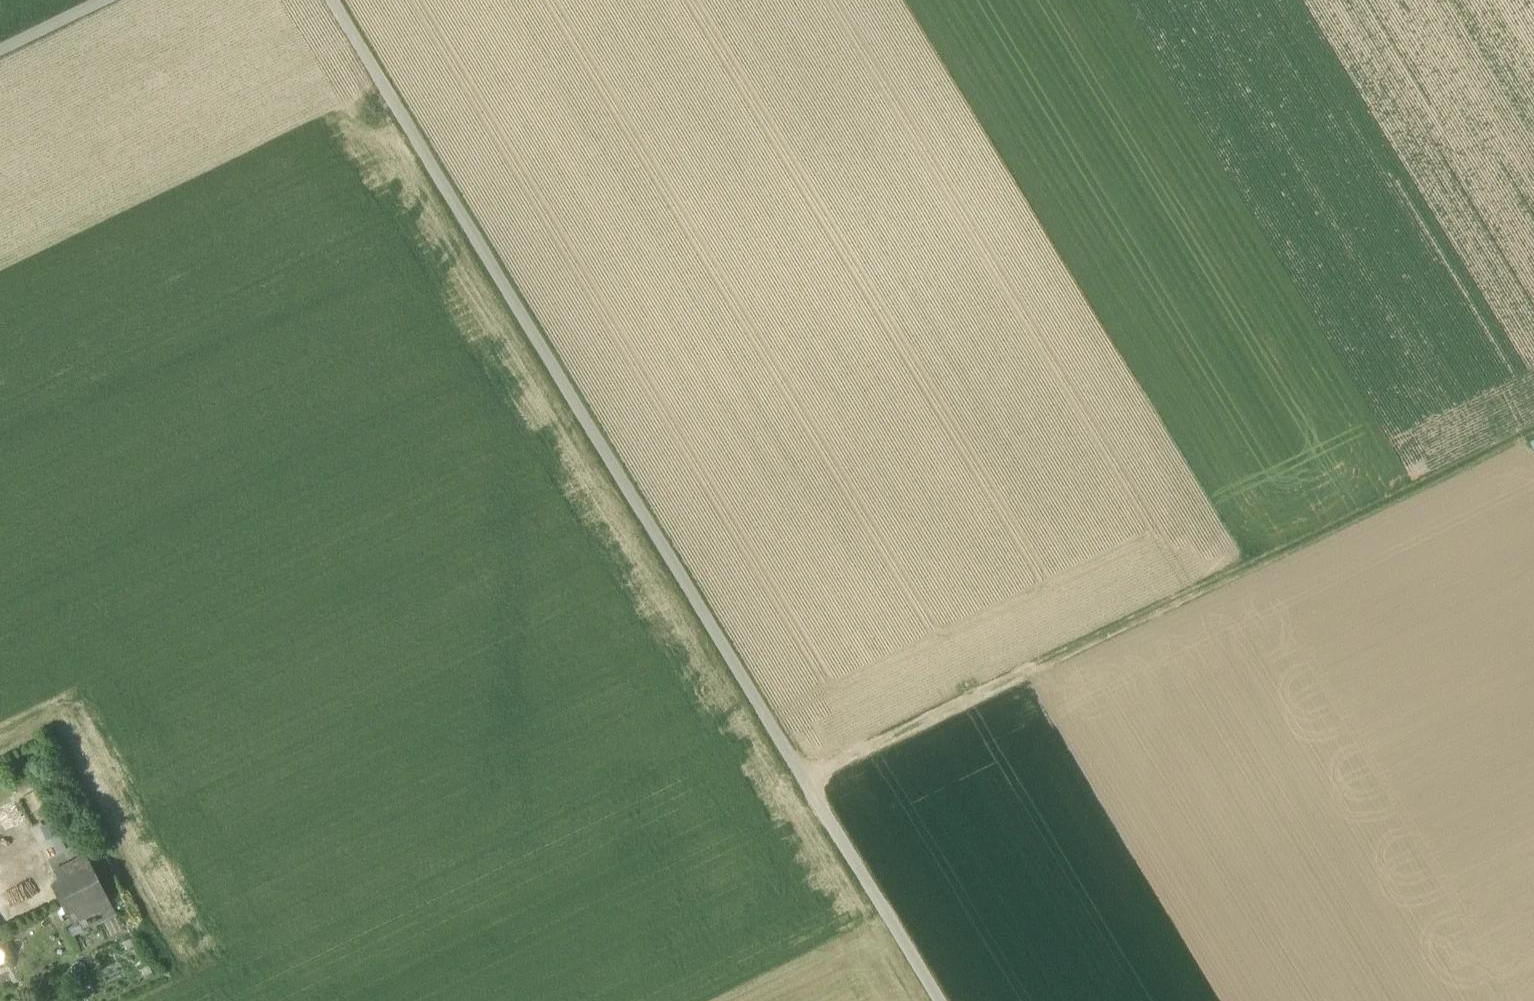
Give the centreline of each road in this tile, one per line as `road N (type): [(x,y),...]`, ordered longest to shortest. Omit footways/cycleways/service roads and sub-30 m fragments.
road 1 (track): [(332,0),(940,1000)]
road 2 (track): [(1533,429),(805,780)]

